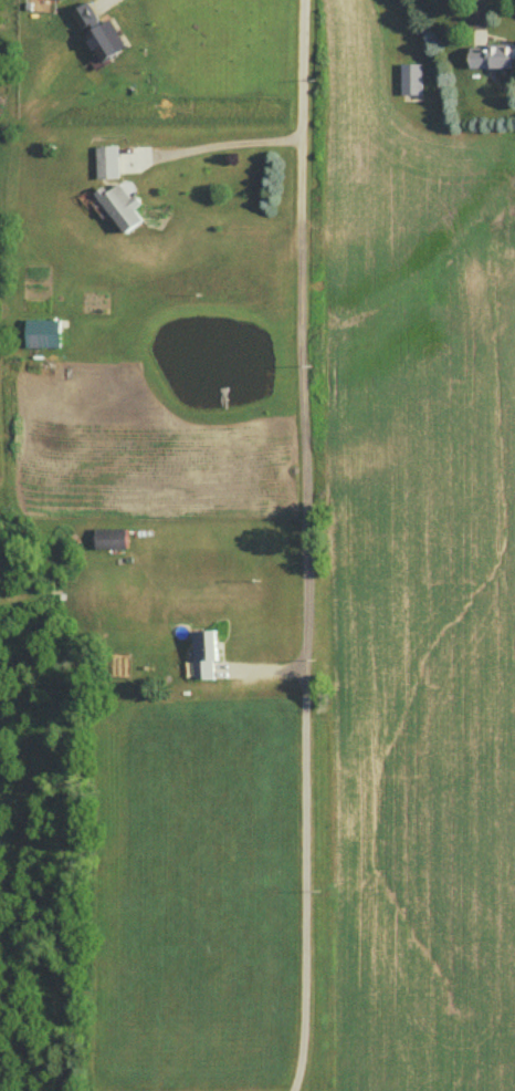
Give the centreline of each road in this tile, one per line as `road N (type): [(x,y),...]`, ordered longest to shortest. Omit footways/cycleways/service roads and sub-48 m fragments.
road 1 (residential): [(307,0),(307,1069),(298,1090)]

